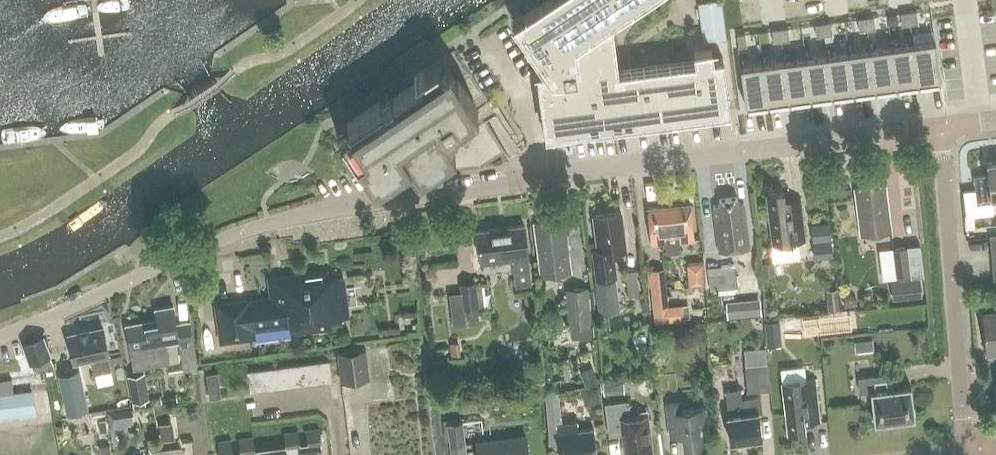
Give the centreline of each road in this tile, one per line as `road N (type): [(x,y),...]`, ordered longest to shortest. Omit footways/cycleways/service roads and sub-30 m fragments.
road 1 (residential): [(0,338),(267,226),(460,192),(941,132)]
road 2 (residential): [(966,453),(941,132)]

